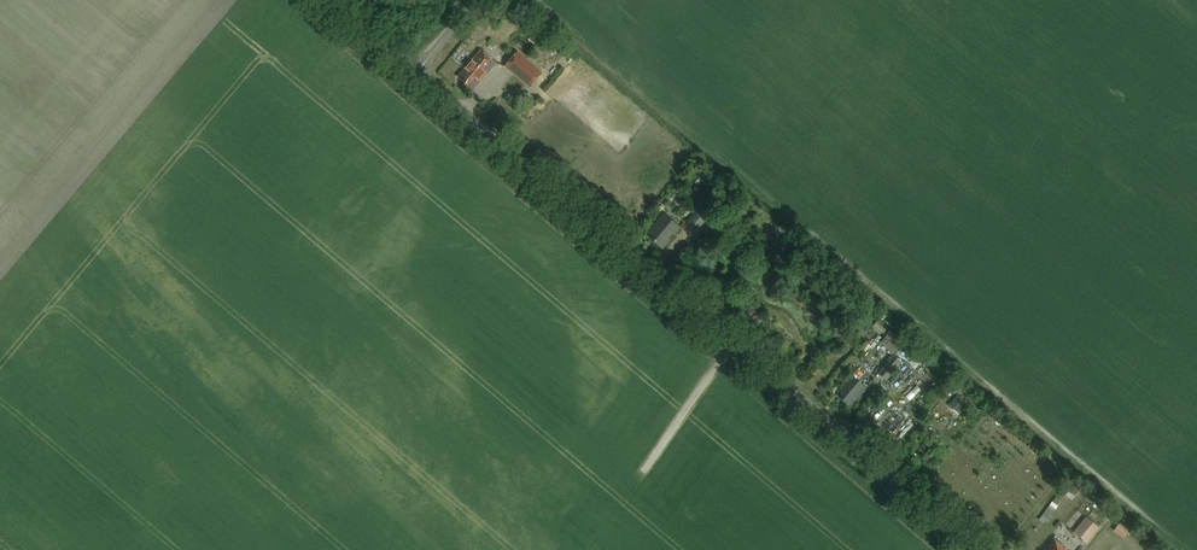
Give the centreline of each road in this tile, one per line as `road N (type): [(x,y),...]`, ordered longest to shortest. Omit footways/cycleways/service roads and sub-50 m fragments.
road 1 (unclassified): [(969,549),(417,81)]
road 2 (unclassified): [(417,81),(323,0)]

